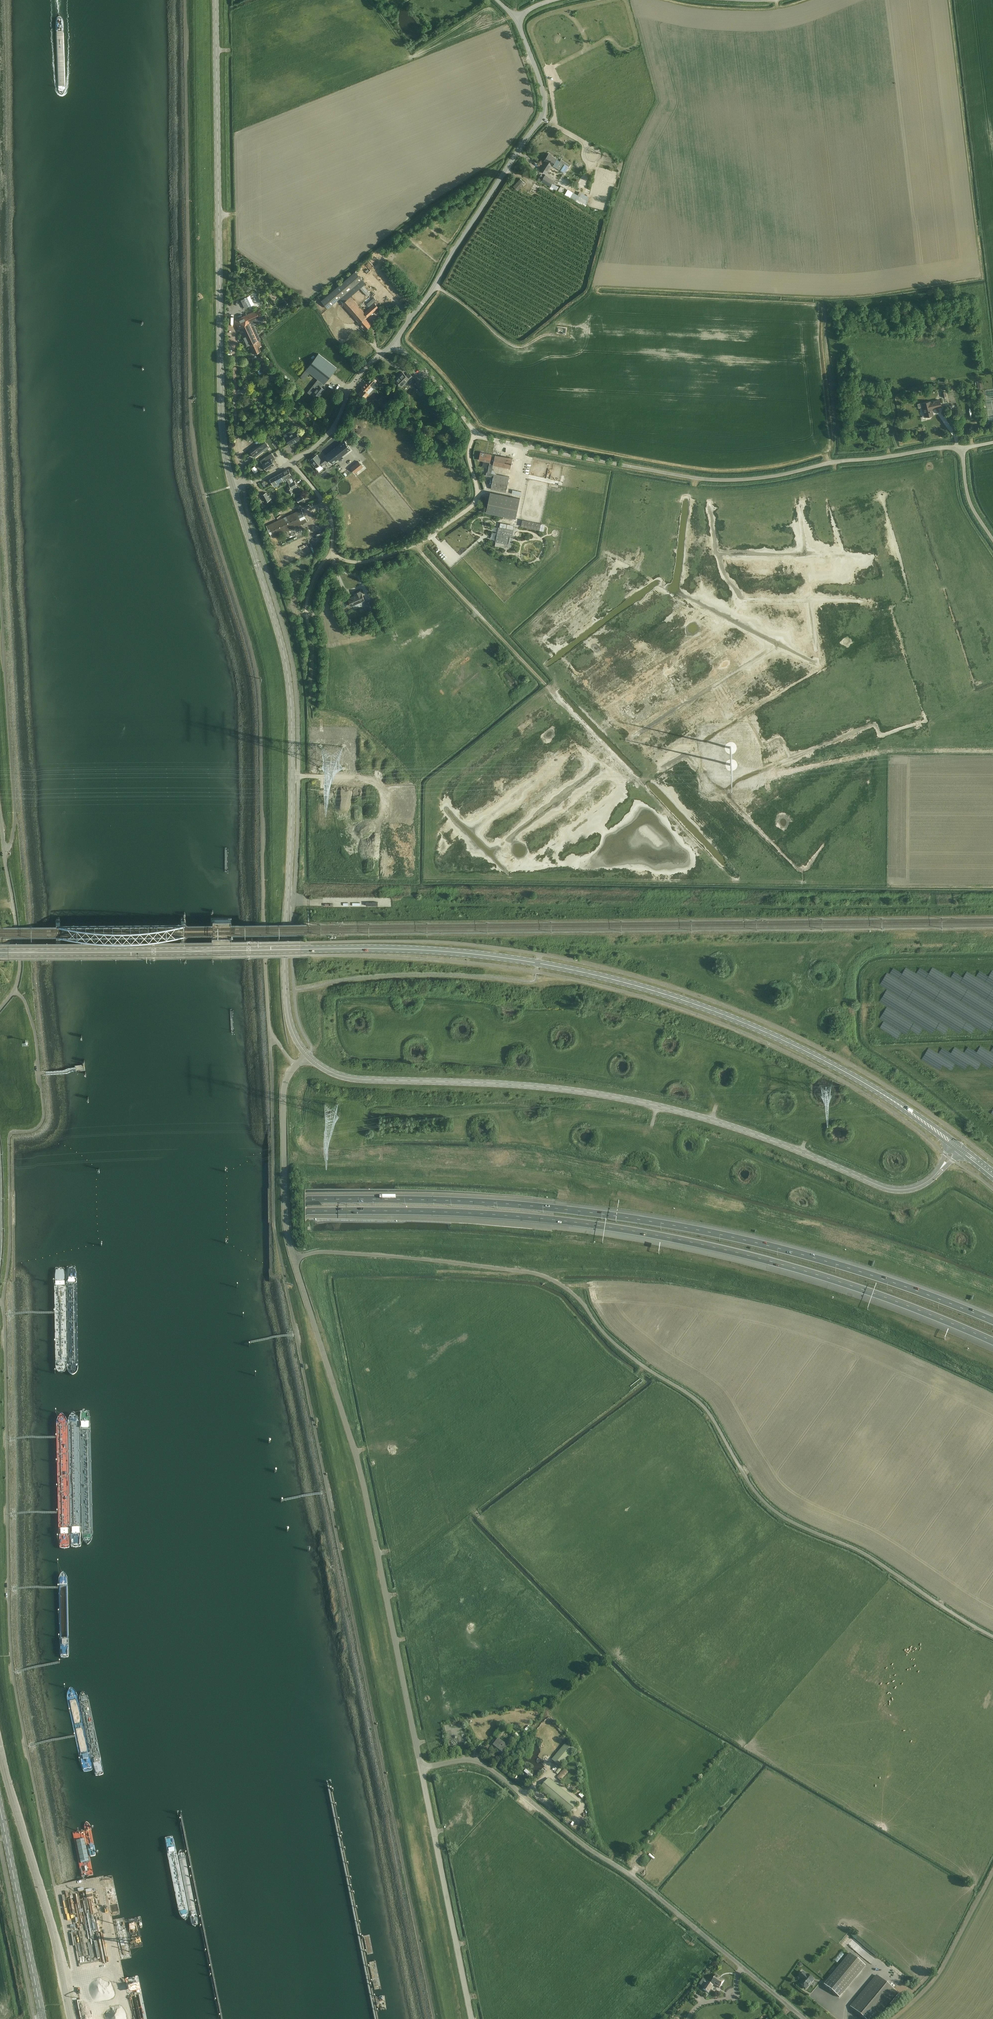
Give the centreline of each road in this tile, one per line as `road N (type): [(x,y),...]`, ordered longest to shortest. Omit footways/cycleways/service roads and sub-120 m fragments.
road 1 (motorway): [(0,1214),(446,1212),(578,1223),(776,1263),(992,1342)]
road 2 (motorway): [(992,1320),(779,1247),(584,1211),(448,1200),(0,1203)]
road 3 (unclassified): [(992,1636),(856,1549),(782,1520),(755,1495),(708,1413),(608,1337),(555,1282),(531,1272),(393,1256),(294,1259)]
road 4 (unclassified): [(992,537),(965,487),(963,448),(737,481),(537,450),(475,434),(422,365),(393,343)]
road 5 (primary): [(959,1148),(832,1065),(742,1022),(630,984),(493,956),(300,949)]
road 6 (tertiary): [(959,1148),(931,1178),(903,1190),(684,1112),(548,1088),(364,1081),(309,1055)]
road 7 (tertiary): [(309,1055),(290,1022),(285,979),(292,700),(233,486)]
road 8 (tertiary): [(421,1768),(359,1463),(294,1259)]
road 9 (tertiary): [(233,486),(223,422),(216,0)]
road 10 (unclassified): [(805,2018),(484,1765),(421,1768)]
road 11 (track): [(415,545),(720,867)]
road 12 (unclassified): [(419,308),(545,113),(539,69),(518,18)]
road 13 (primary): [(9,952),(300,949)]
road 14 (tertiary): [(472,2018),(421,1768)]
road 15 (unclassified): [(63,1979),(0,1751)]
road 16 (track): [(333,553),(366,562),(415,545),(472,505),(477,489),(467,456),(475,434)]
road 17 (residential): [(233,486),(274,472),(328,436),(352,387),(393,343)]
road 18 (tertiary): [(43,2018),(0,1801)]
road 19 (tertiary): [(294,1259),(284,1091),(309,1055)]
road 20 (unclassified): [(0,1008),(20,963),(0,819)]
road 21 (track): [(333,553),(306,605),(310,704)]

